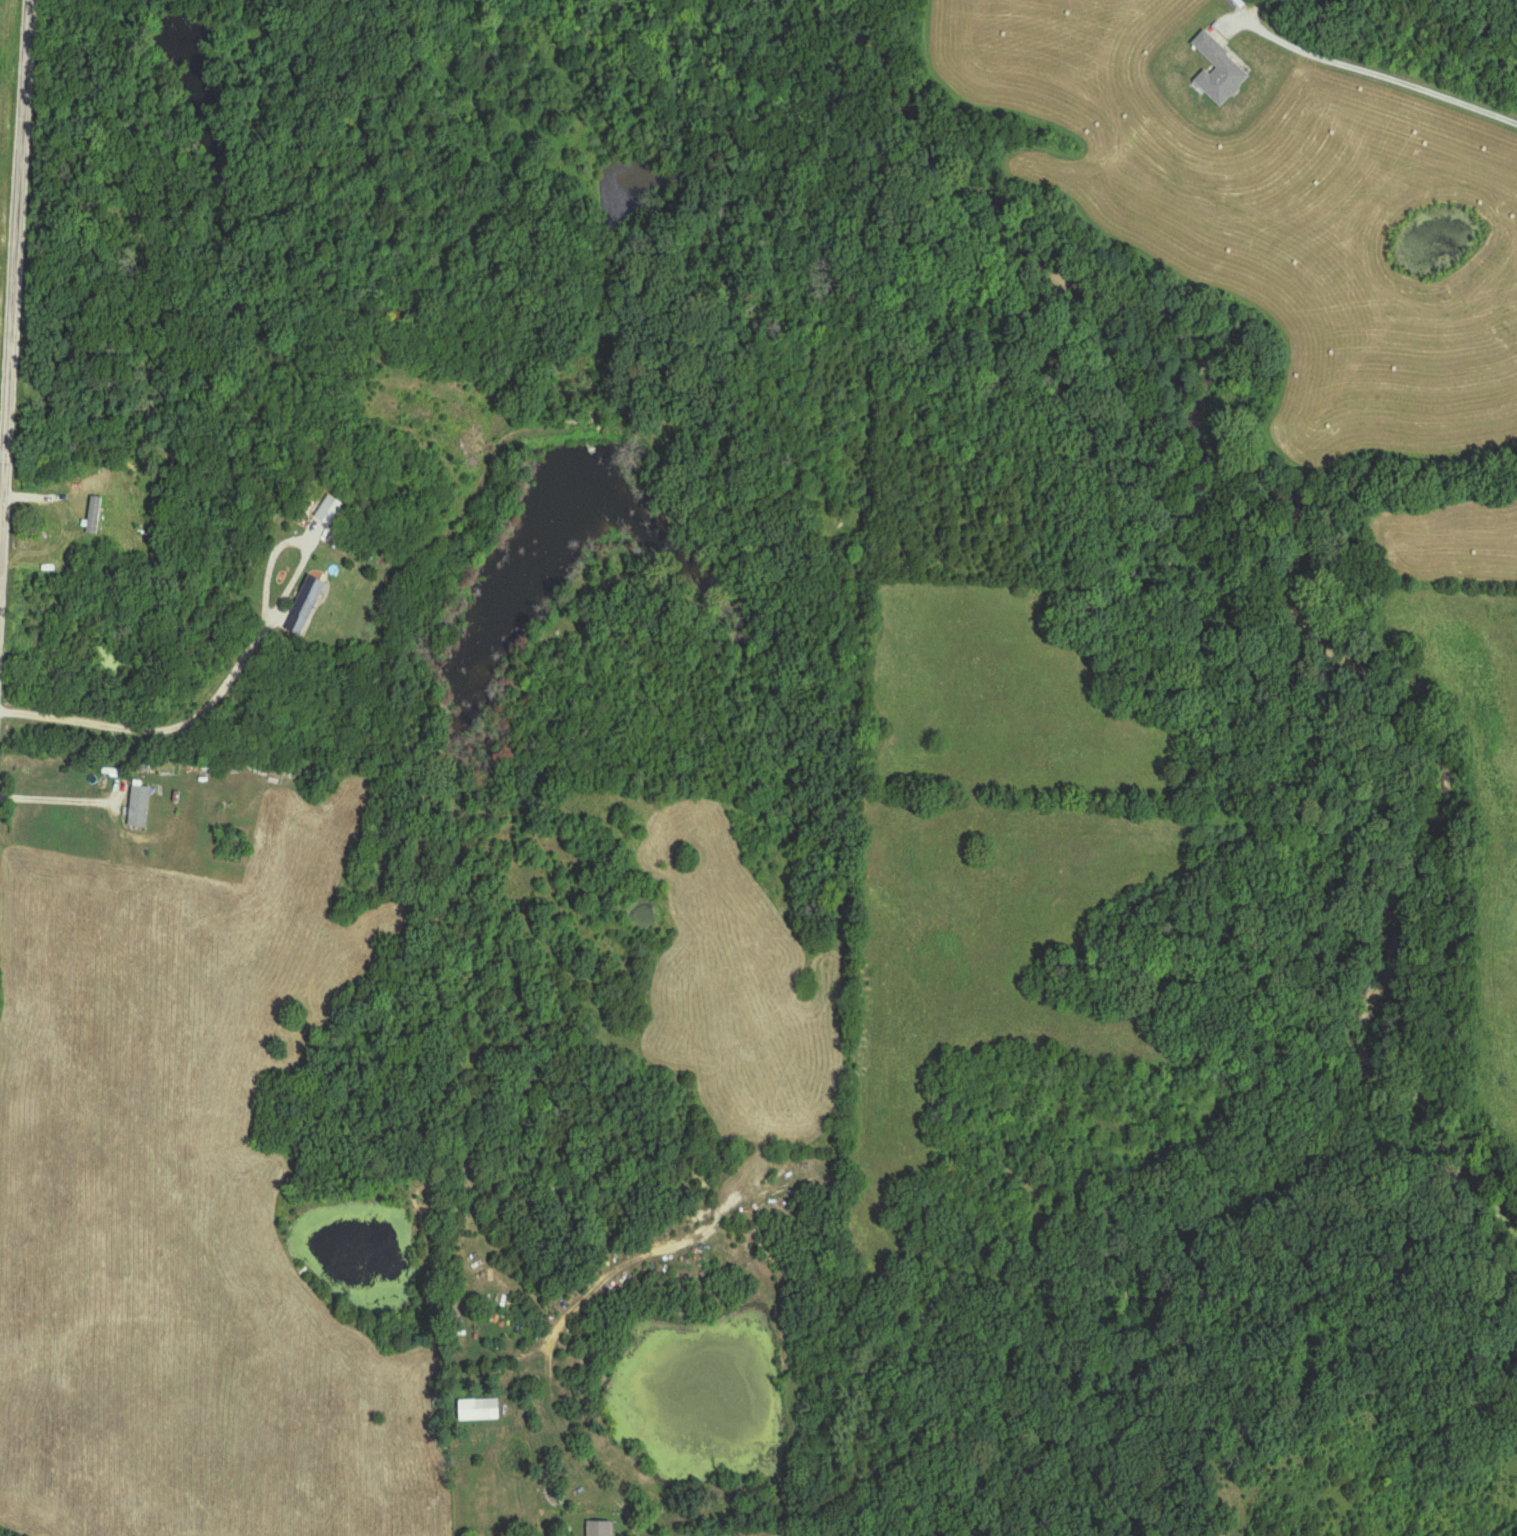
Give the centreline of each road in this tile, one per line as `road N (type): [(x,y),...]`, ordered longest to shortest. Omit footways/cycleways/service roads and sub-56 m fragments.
road 1 (residential): [(0,497),(26,0)]

